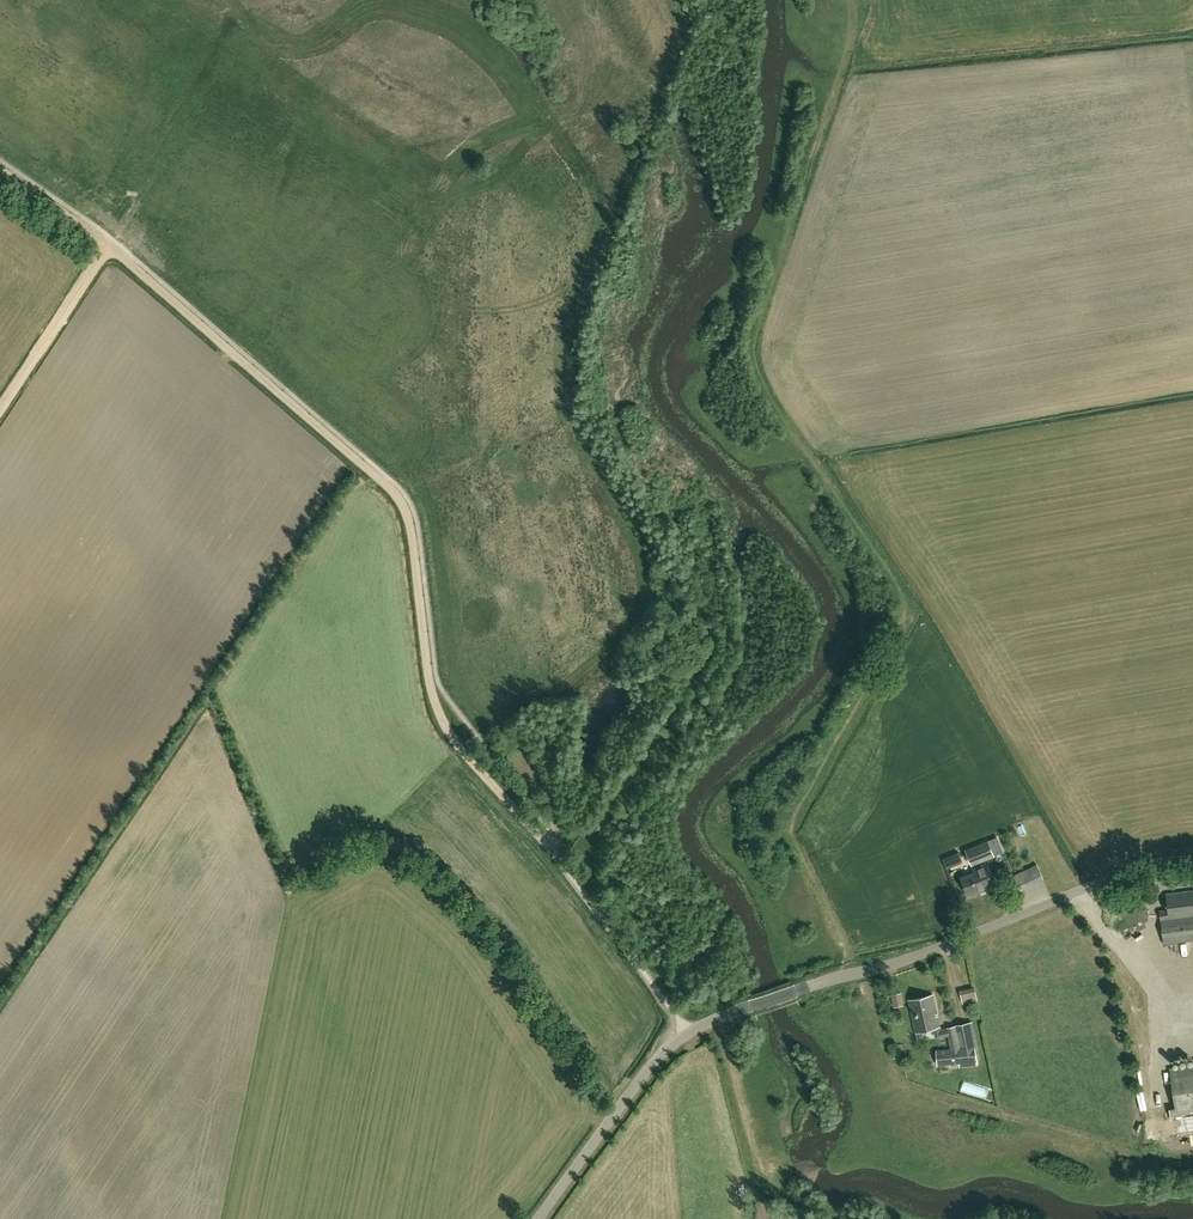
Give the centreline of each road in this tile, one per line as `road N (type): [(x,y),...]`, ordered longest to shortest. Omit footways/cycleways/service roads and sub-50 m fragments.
road 1 (track): [(0,171),(109,246),(398,496),(435,712),(452,743),(552,854)]
road 2 (unclassified): [(538,1218),(651,1065),(702,1026),(942,948),(1129,873),(1192,859)]
road 3 (track): [(552,854),(683,1037)]
road 4 (track): [(0,412),(114,241)]

